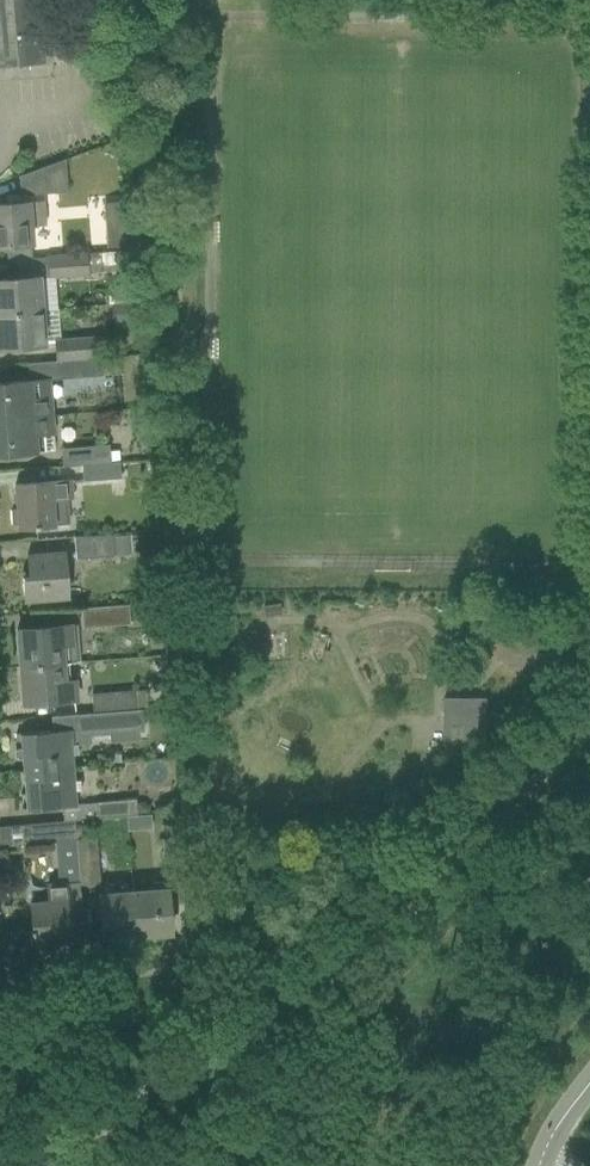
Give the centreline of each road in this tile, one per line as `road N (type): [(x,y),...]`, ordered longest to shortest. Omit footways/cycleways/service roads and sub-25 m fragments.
road 1 (residential): [(34,1165),(99,1127),(0,1041)]
road 2 (residential): [(0,995),(40,976),(179,964)]

